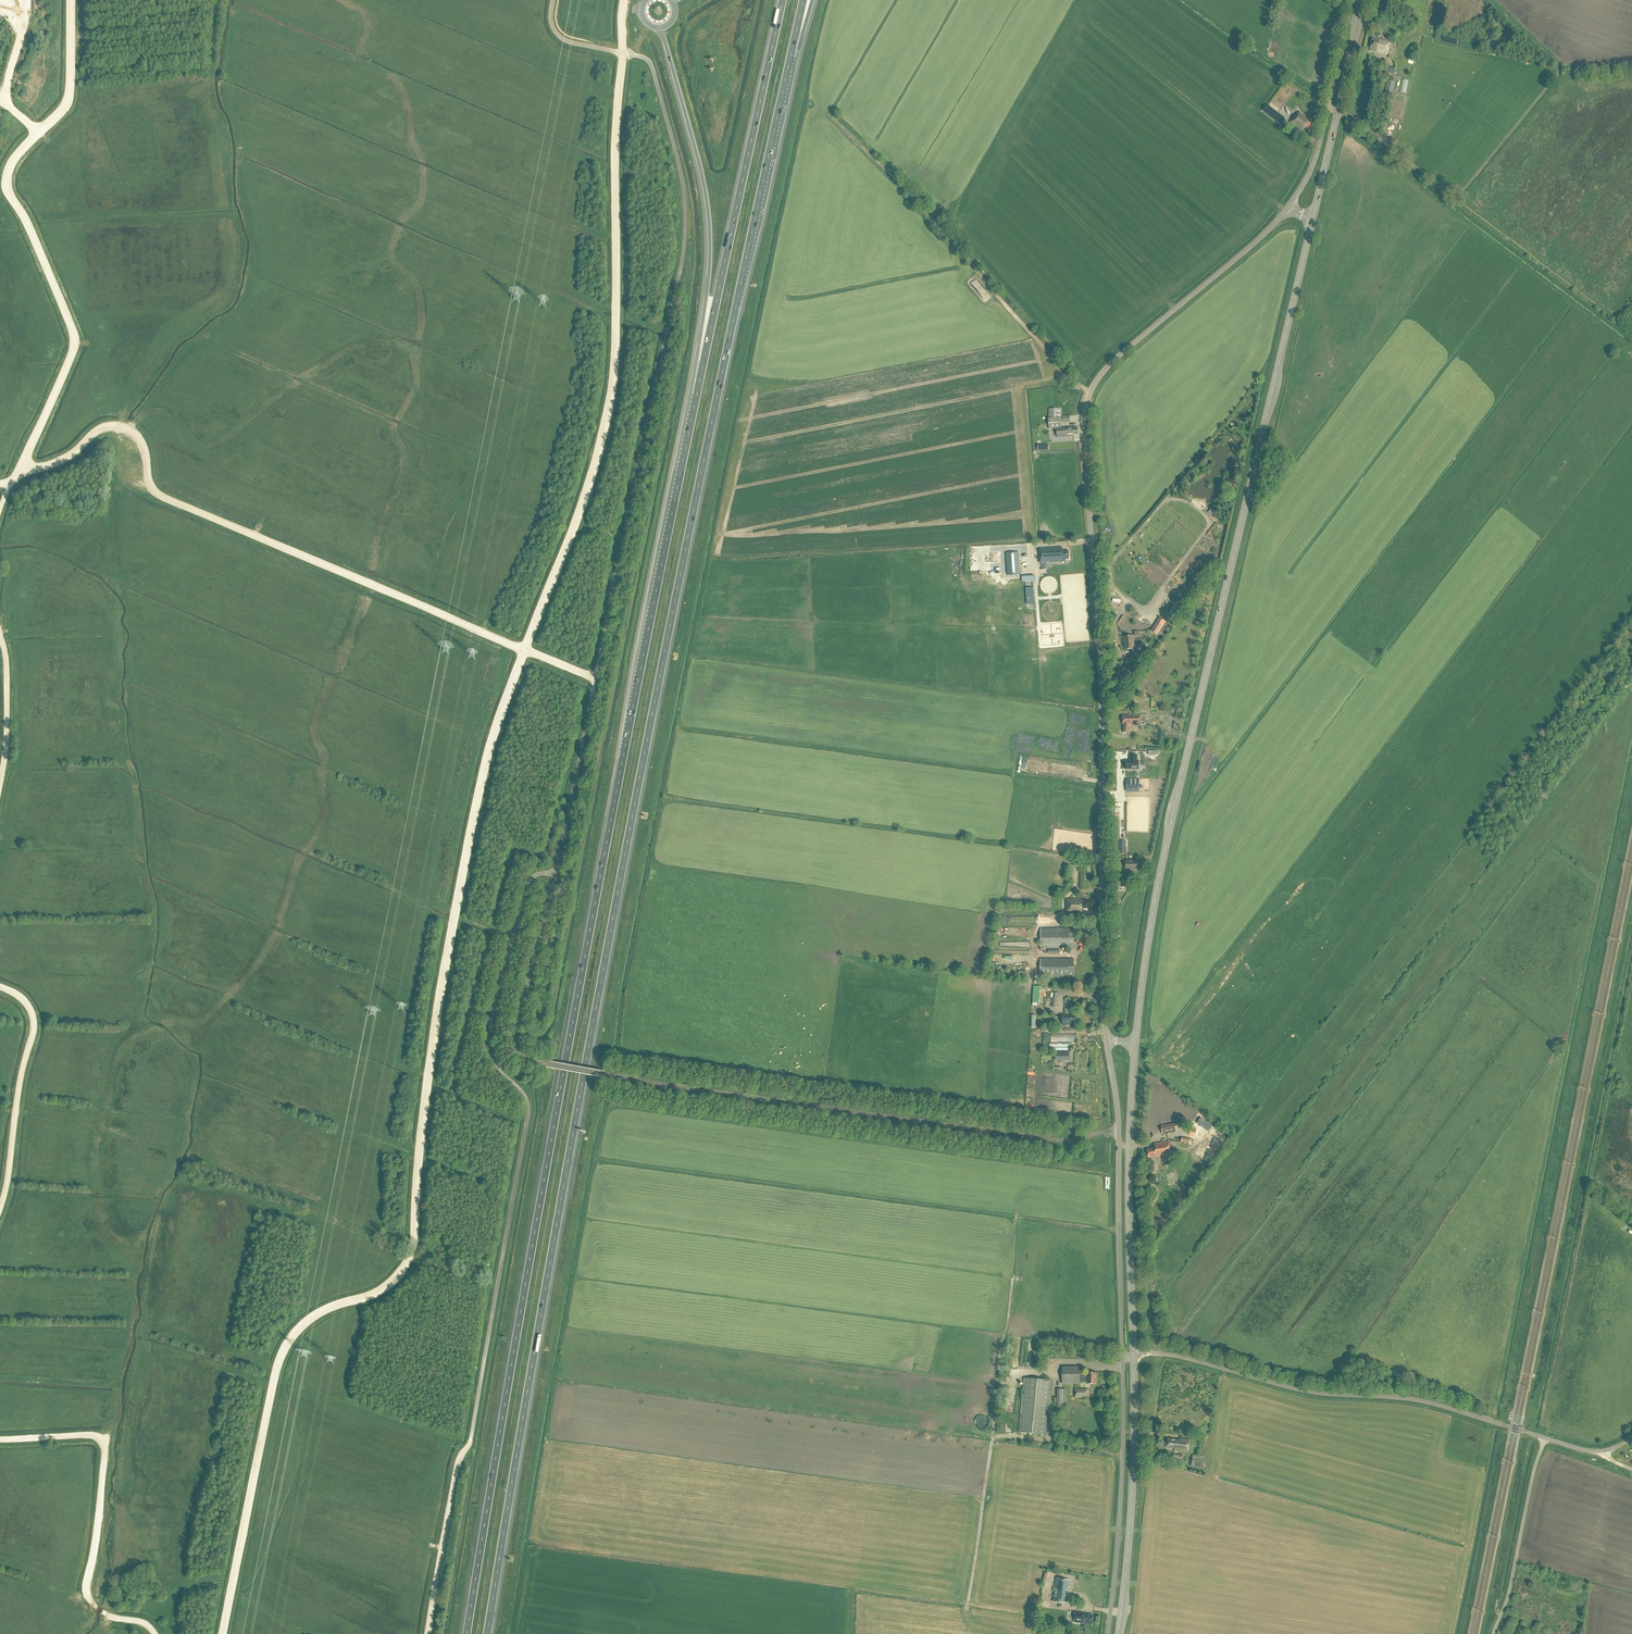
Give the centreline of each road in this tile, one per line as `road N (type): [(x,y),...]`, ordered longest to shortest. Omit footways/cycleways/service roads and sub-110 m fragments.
road 1 (motorway): [(487,1633),(641,772),(790,58)]
road 2 (motorway): [(696,395),(569,1043),(467,1633)]
road 3 (unclassified): [(1107,1042),(1100,666),(1085,407),(1114,359),(1287,208)]
road 4 (unclassified): [(555,875),(685,240),(682,178),(651,65),(623,53)]
road 5 (secondary): [(1135,1042),(1161,871),(1313,220)]
road 6 (unclassified): [(1013,1135),(521,1056),(515,1031),(555,875)]
road 7 (track): [(596,678),(157,495),(139,440),(120,429),(98,431),(51,465),(23,465)]
road 8 (unclassified): [(555,875),(535,876),(525,890),(489,1028),(493,1059),(528,1111),(470,1443)]
road 9 (track): [(71,0),(69,101),(19,153),(6,184),(75,341),(0,509)]
road 10 (unclassified): [(1545,1438),(1411,1399),(1305,1392),(1175,1356),(1134,1355)]
road 11 (motorway): [(783,0),(696,395)]
road 12 (track): [(1631,334),(1328,106)]
road 13 (motorway): [(659,28),(694,146),(710,236),(696,395)]
road 14 (track): [(0,1439),(102,1441),(88,1594),(107,1615),(155,1633)]
road 15 (secondary): [(1134,1355),(1135,1042)]
road 16 (unclassified): [(1107,1633),(1121,1539),(1122,1355)]
road 17 (secondary): [(1117,1633),(1133,1480),(1134,1355)]
road 18 (track): [(0,1204),(33,1020),(23,999),(0,987)]
road 19 (secondary): [(1313,220),(1364,0)]
road 20 (unclassified): [(1122,1355),(1119,1132)]
road 21 (unclassified): [(1352,0),(1316,159),(1287,208)]
road 22 (unclassified): [(1545,1438),(1493,1633)]
road 23 (track): [(470,1443),(457,1466),(427,1633)]
road 24 (track): [(0,633),(6,665),(0,782)]

